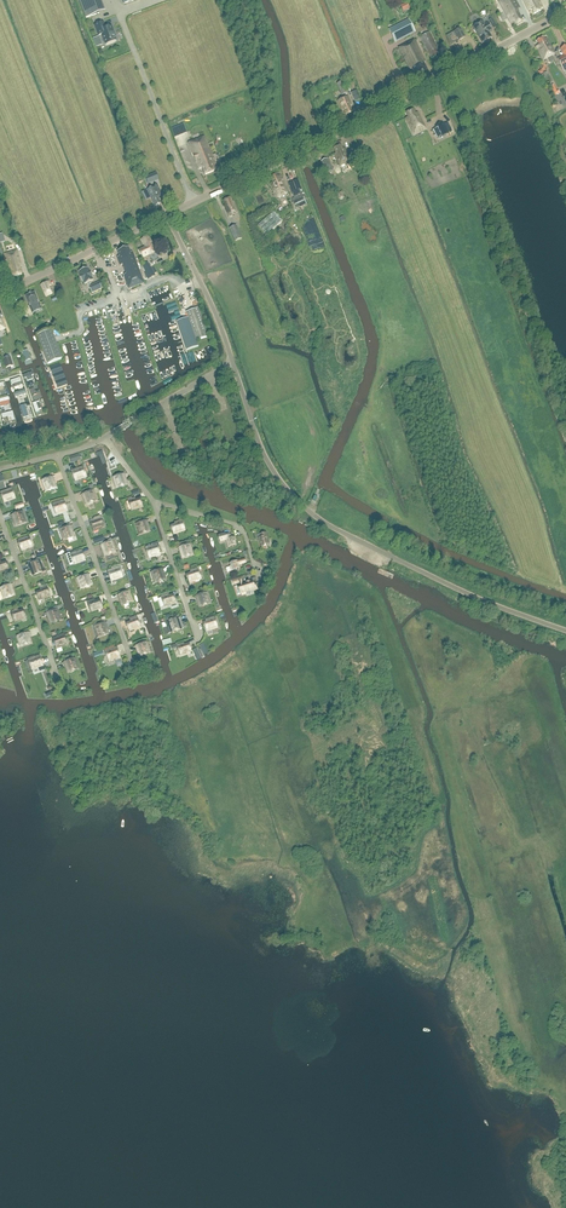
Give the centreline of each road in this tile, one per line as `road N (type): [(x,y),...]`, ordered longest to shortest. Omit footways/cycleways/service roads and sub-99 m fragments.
road 1 (unclassified): [(565,631),(461,591),(314,516),(267,461),(233,364)]
road 2 (tertiary): [(167,215),(565,11)]
road 3 (unclassified): [(130,661),(56,457)]
road 4 (tertiary): [(0,293),(167,215)]
road 5 (unclassified): [(233,364),(167,215)]
road 6 (unclassified): [(55,670),(0,518)]
road 7 (unclassified): [(105,439),(233,364)]
road 8 (unclassified): [(197,640),(153,502)]
road 9 (unclassified): [(258,578),(241,530),(153,502)]

